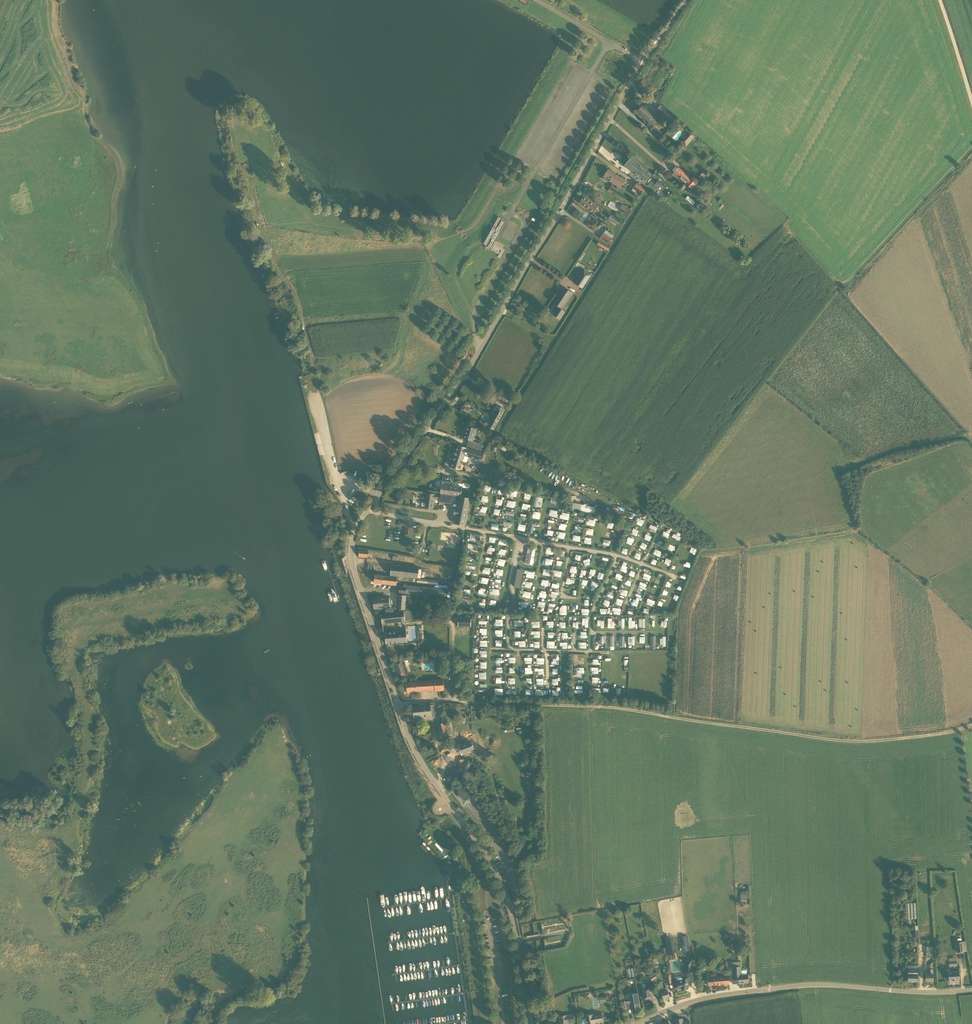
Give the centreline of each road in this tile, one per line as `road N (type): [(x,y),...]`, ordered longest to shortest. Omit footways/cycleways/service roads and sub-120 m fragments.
road 1 (unclassified): [(400,708),(353,565),(354,529),(481,350),(684,0)]
road 2 (unclassified): [(528,1023),(503,887),(422,763),(400,708)]
road 3 (unclassified): [(640,1023),(703,1000),(798,986),(971,991)]
road 4 (track): [(675,718),(845,742),(903,740),(971,723)]
road 5 (track): [(458,703),(607,707),(675,718)]
road 6 (track): [(316,399),(300,304),(274,259)]

